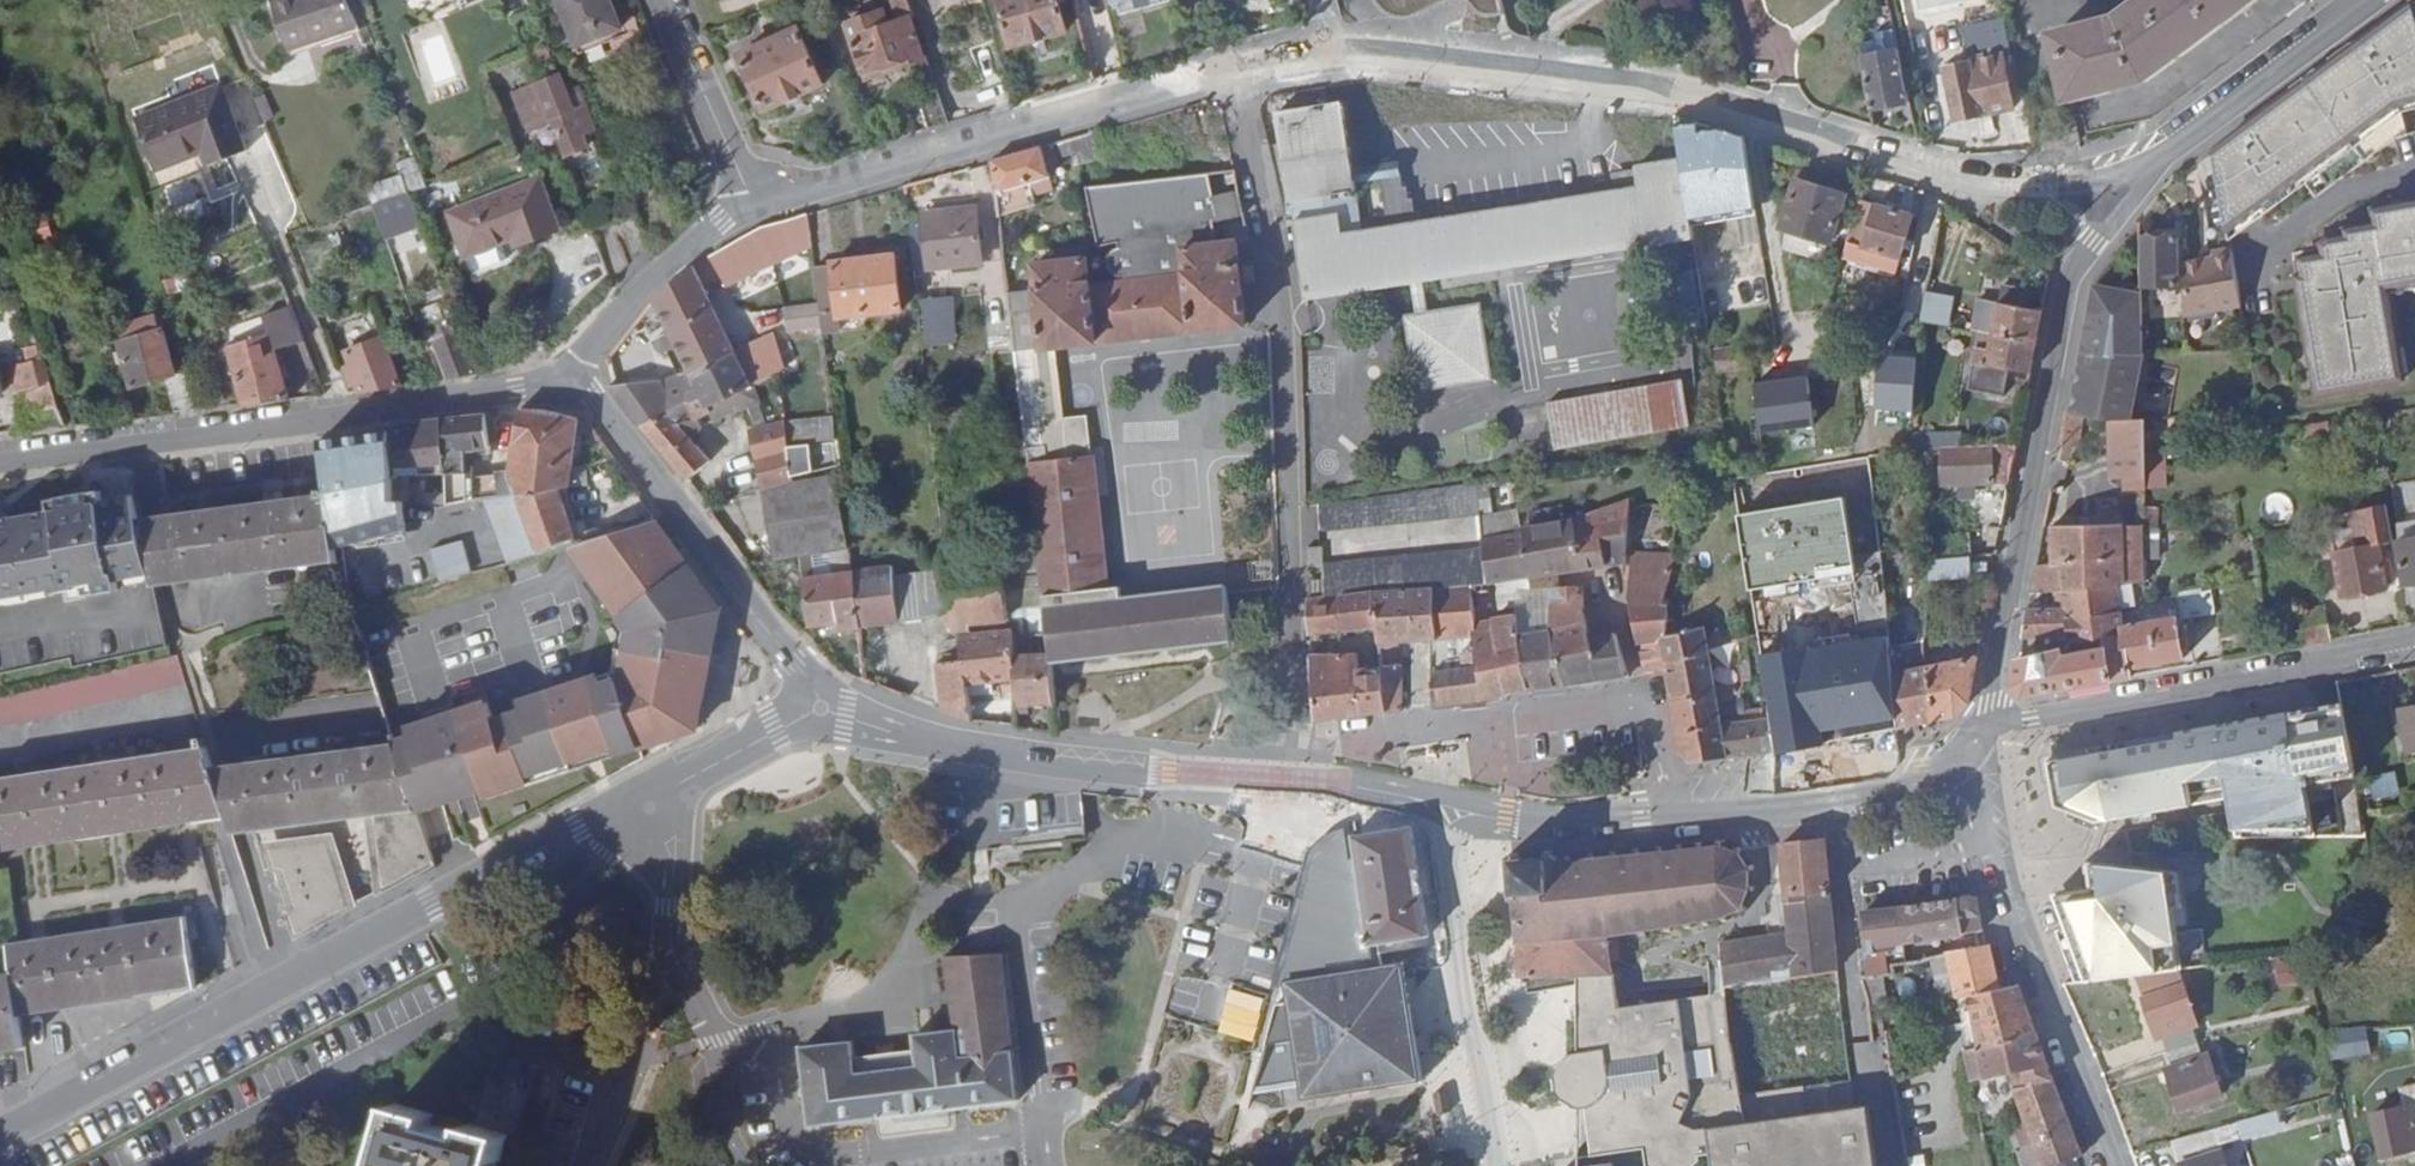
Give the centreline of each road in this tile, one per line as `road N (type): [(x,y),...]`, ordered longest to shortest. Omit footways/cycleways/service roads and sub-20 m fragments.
road 1 (residential): [(2125,186),(2069,193),(1914,166),(1706,106),(1561,77),(1328,56)]
road 2 (residential): [(650,808),(579,828),(0,1132)]
road 3 (residential): [(815,706),(905,735),(1057,765),(1277,777),(1448,806)]
road 4 (residential): [(1328,56),(1096,104),(750,204)]
road 5 (residential): [(572,368),(516,388),(0,468)]
road 6 (unclassified): [(1983,741),(2051,349),(2074,274),(2125,186)]
road 7 (residential): [(1983,741),(1949,762),(1791,802),(1543,821),(1448,806)]
road 8 (residential): [(2414,636),(2332,661),(2037,713),(2010,720),(1983,741)]
road 9 (unclassified): [(2098,1165),(1980,802),(1983,741)]
road 10 (residential): [(815,706),(794,666),(572,368)]
road 11 (residential): [(589,1165),(671,934),(673,849),(650,808)]
road 12 (unclassified): [(2125,186),(2148,157),(2350,14)]
road 13 (residential): [(750,204),(658,272),(572,368)]
road 14 (residential): [(750,204),(664,0)]
road 15 (residential): [(815,706),(650,808)]

